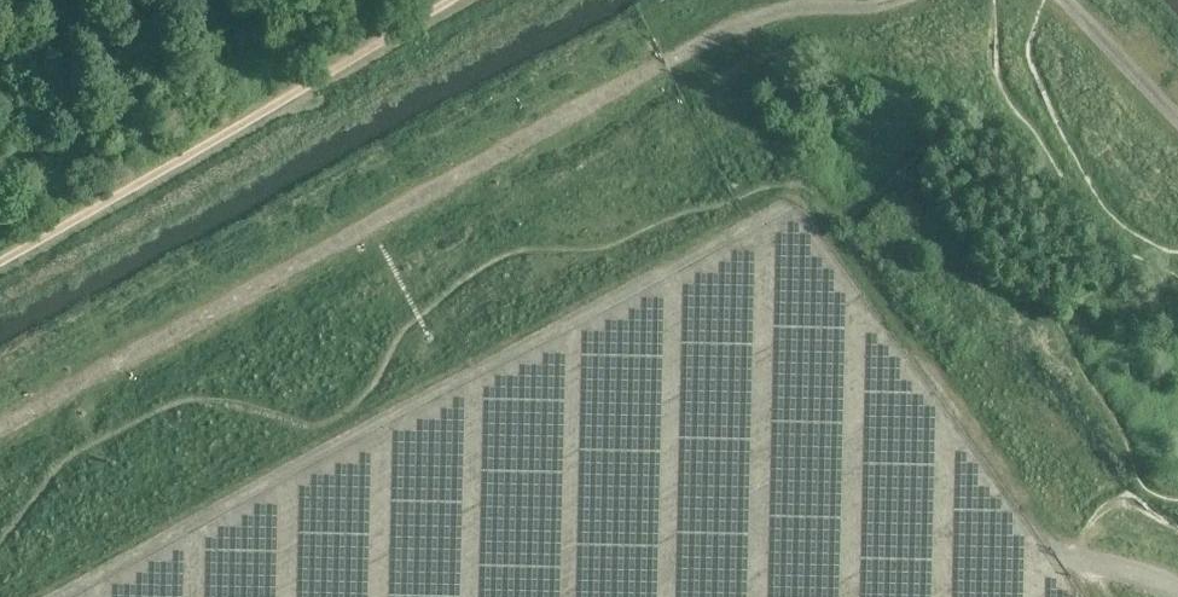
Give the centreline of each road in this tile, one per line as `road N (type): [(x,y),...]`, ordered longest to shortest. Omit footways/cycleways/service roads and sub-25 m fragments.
road 1 (track): [(444,0),(0,251)]

